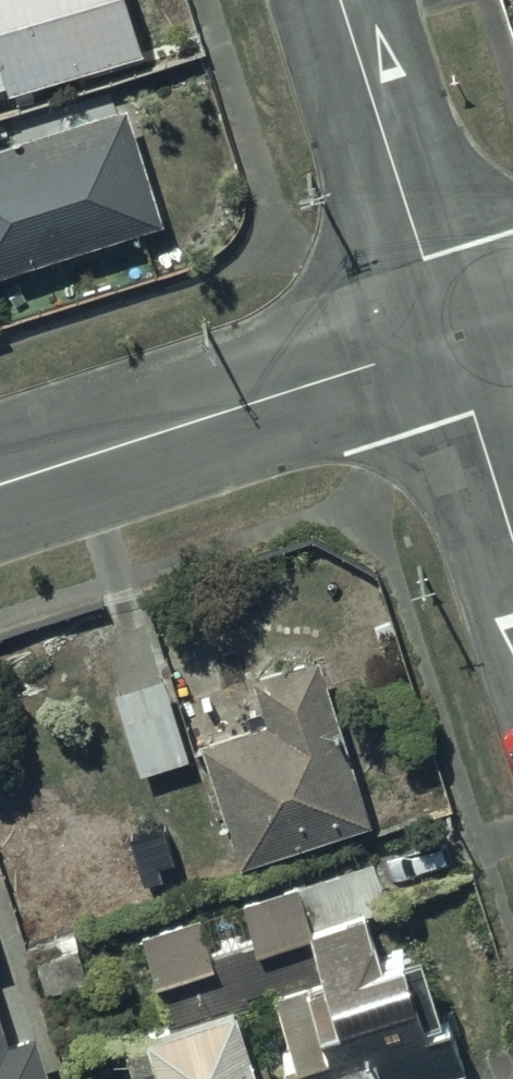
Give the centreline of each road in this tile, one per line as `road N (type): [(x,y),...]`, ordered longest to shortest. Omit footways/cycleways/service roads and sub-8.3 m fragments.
road 1 (residential): [(450,341),(0,485)]
road 2 (residential): [(342,0),(450,341)]
road 3 (residential): [(450,341),(512,539)]

